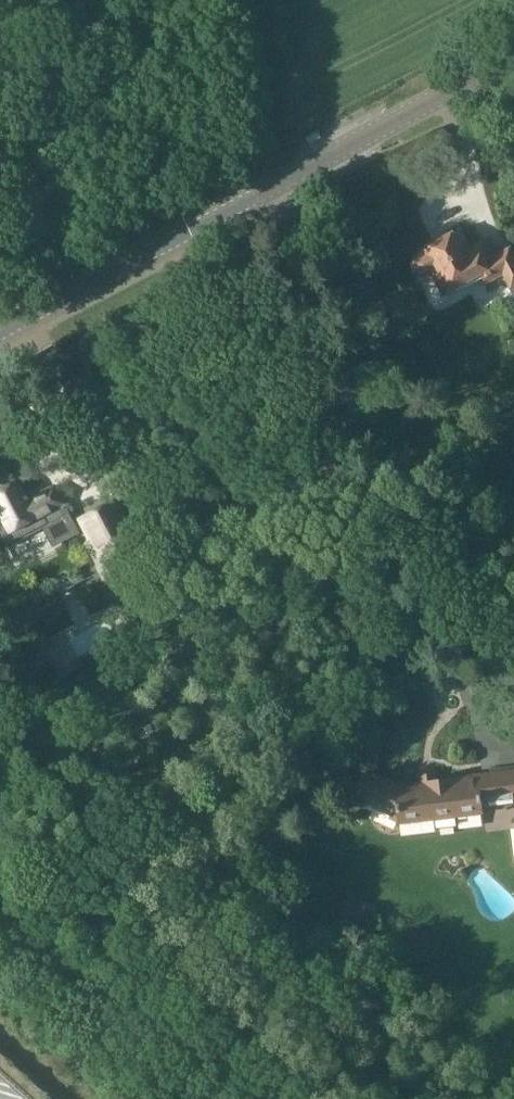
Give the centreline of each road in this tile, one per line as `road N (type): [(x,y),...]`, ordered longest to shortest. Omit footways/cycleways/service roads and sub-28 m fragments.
road 1 (residential): [(0,338),(513,58)]

